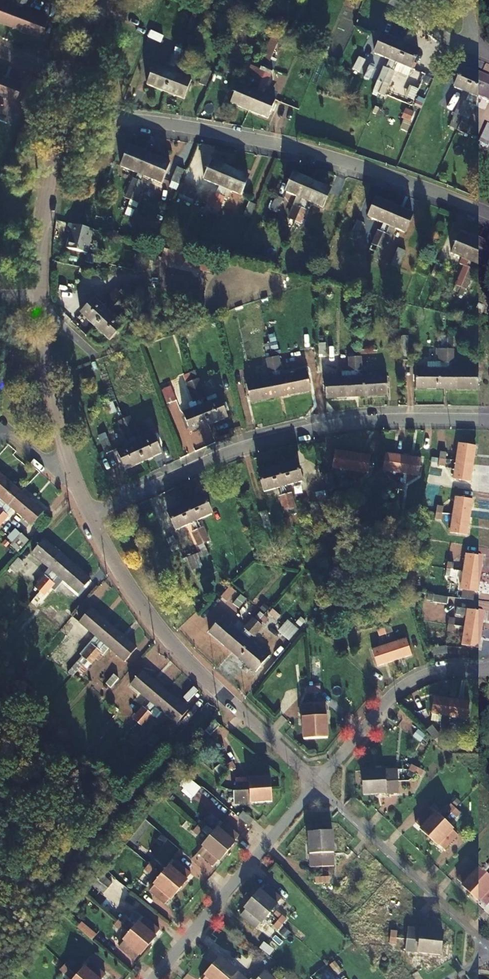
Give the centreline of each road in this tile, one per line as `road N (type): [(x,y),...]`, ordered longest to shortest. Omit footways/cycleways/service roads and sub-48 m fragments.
road 1 (residential): [(58,114),(272,144),(488,213)]
road 2 (residential): [(82,513),(242,448),(327,426),(488,421)]
road 3 (residential): [(310,785),(161,636),(110,576),(82,513)]
road 4 (residential): [(310,785),(149,978)]
road 5 (residential): [(310,785),(488,949)]
road 6 (residential): [(310,785),(390,698),(423,675),(488,673)]
road 7 (residential): [(82,513),(65,476),(40,300)]
road 8 (residential): [(40,300),(46,169),(58,114)]

